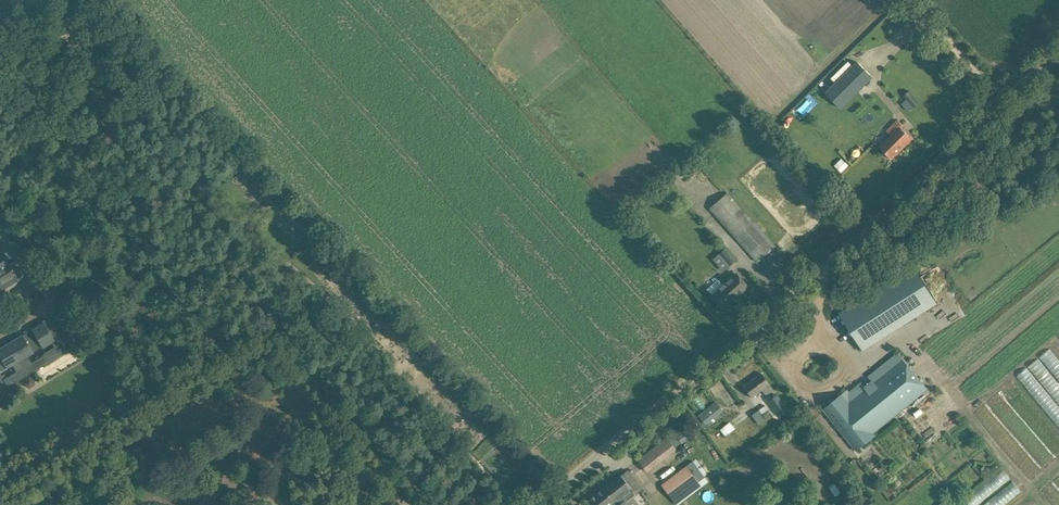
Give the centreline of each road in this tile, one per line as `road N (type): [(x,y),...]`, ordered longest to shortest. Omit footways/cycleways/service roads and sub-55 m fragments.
road 1 (track): [(0,480),(237,344),(305,270),(493,470)]
road 2 (unclassified): [(543,504),(831,262),(1004,99)]
road 3 (track): [(0,89),(225,351)]
road 4 (residential): [(0,337),(49,308),(50,297),(0,237)]
road 5 (unclassified): [(1004,99),(916,0)]

